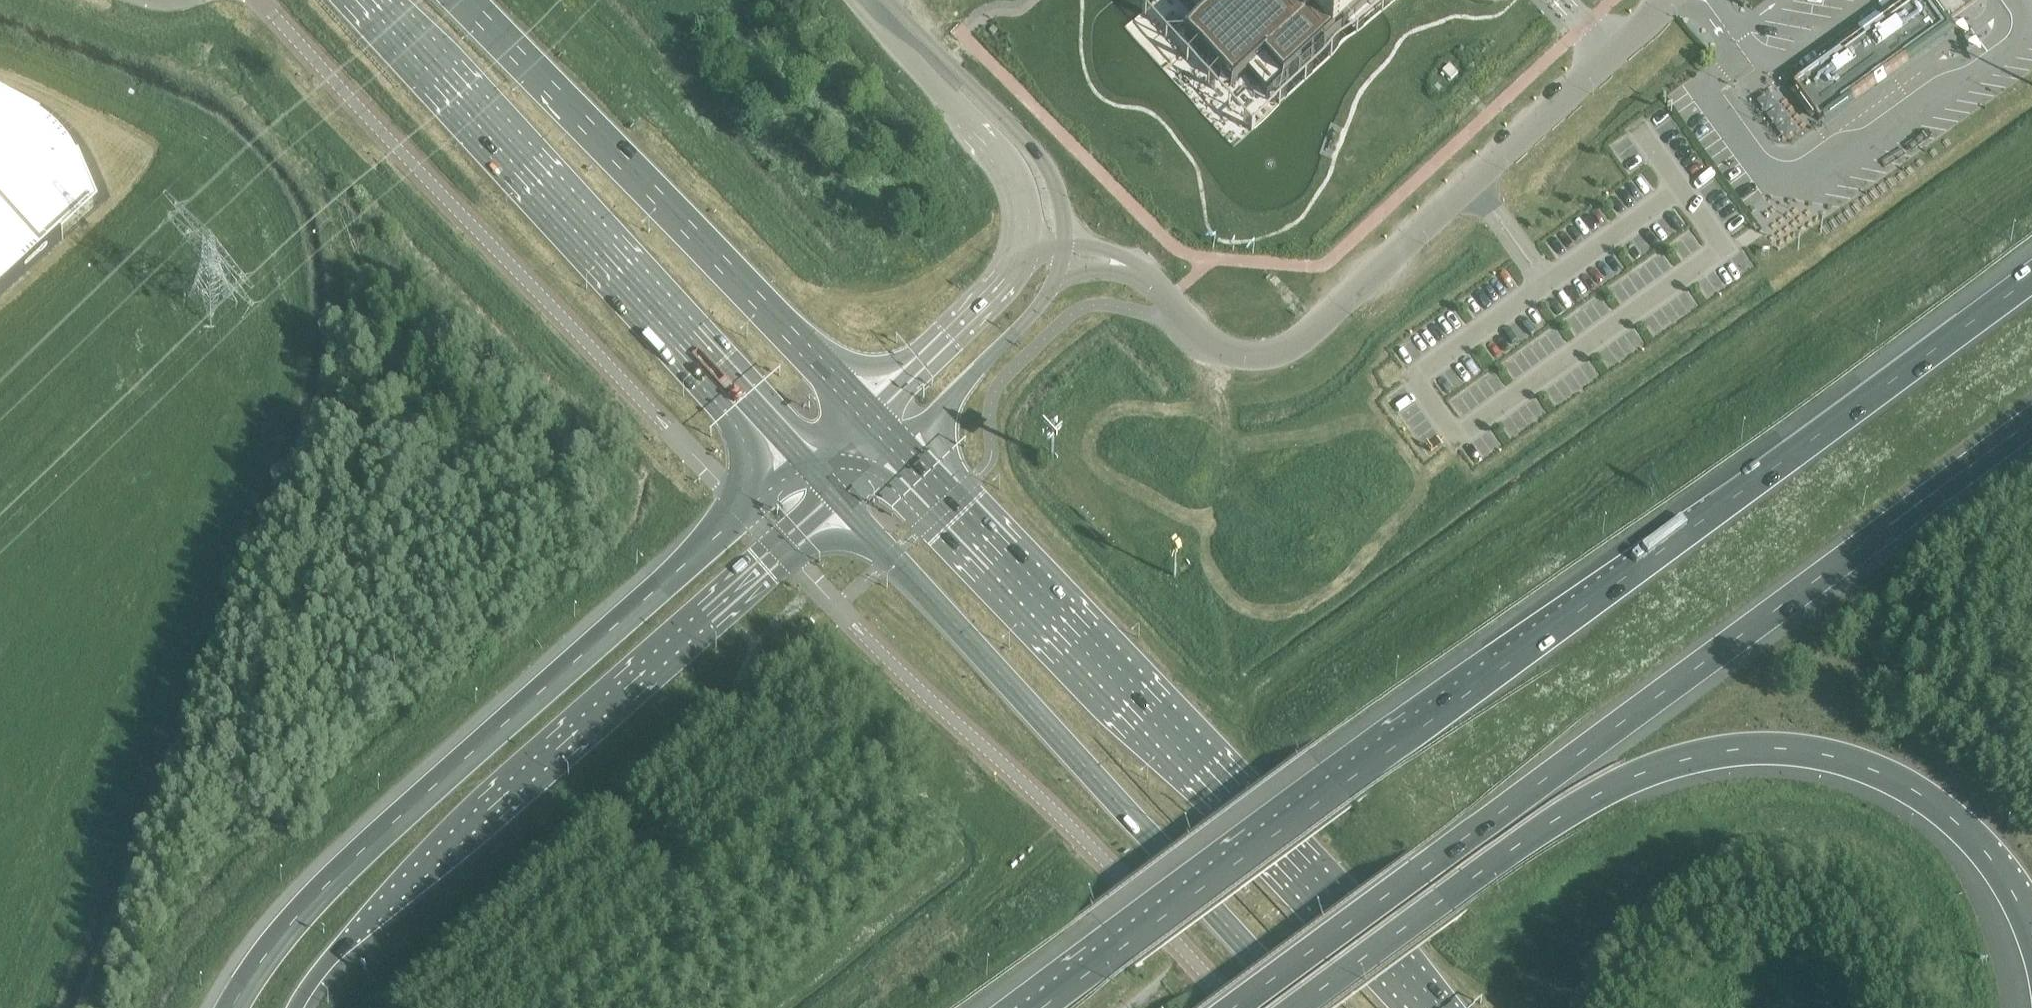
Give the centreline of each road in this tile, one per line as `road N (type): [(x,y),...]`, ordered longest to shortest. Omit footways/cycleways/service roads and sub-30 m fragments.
road 1 (motorway): [(2031,277),(1039,1007)]
road 2 (motorway): [(1233,1007),(2031,419)]
road 3 (motorway): [(1295,1007),(1568,811),(1636,775),(1735,748),(1826,753),(1917,791),(1989,854),(2031,927)]
road 4 (trunk): [(1429,1007),(896,445)]
road 5 (motorway): [(746,508),(329,885),(283,933),(231,1007)]
road 6 (unclassified): [(1670,0),(1286,348),(1249,356),(1217,346),(1129,266)]
road 7 (unclassified): [(746,508),(258,0)]
road 8 (trunk): [(839,498),(1299,1007)]
road 9 (motorway): [(296,1007),(350,937),(782,548)]
road 10 (unclassified): [(1241,1007),(1125,879),(782,548)]
road 11 (primary): [(370,0),(803,459)]
road 12 (primary): [(868,415),(467,0)]
road 13 (tertiary): [(852,0),(1012,164),(1027,204),(1025,246)]
road 14 (tertiary): [(1065,240),(1062,205),(1042,155),(887,0)]
road 15 (tertiary): [(896,445),(1010,336),(1061,263)]
road 16 (tertiary): [(1025,246),(999,295),(868,415)]

